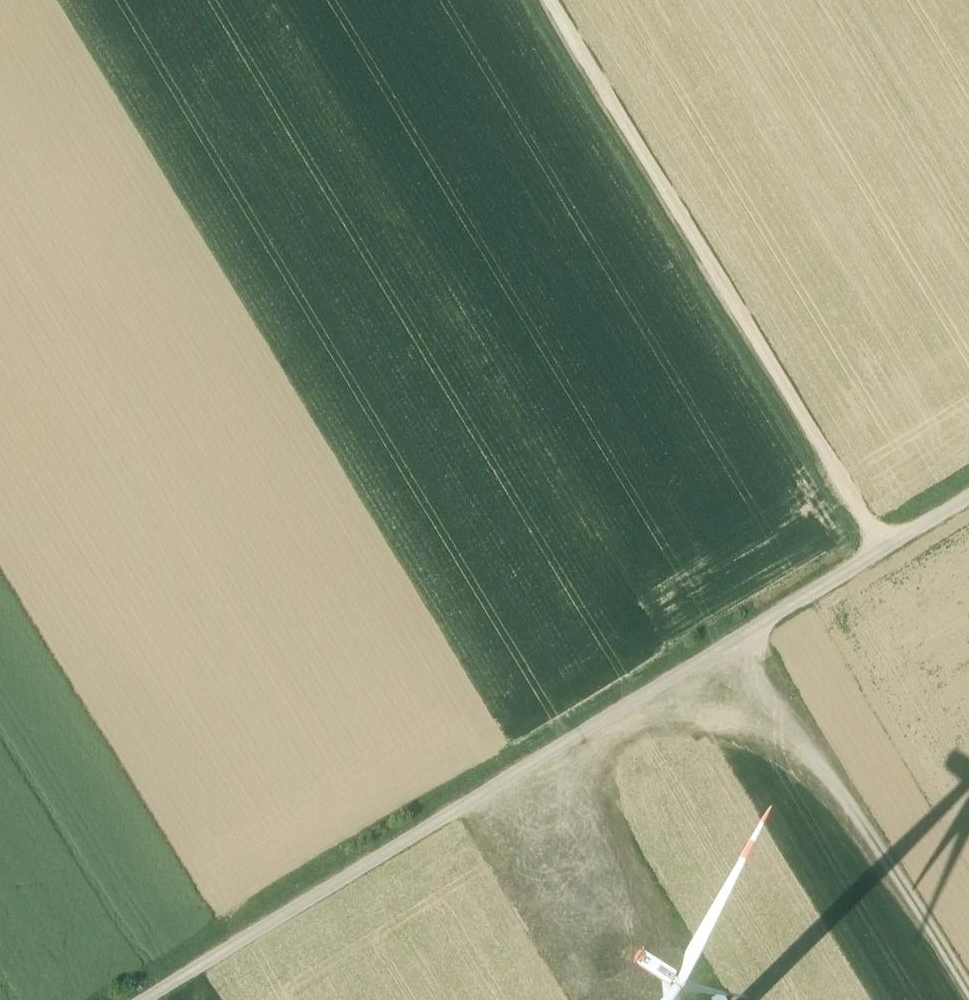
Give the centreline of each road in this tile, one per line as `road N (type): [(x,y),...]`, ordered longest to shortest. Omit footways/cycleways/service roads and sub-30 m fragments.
road 1 (track): [(145,999),(968,496)]
road 2 (track): [(884,548),(551,0)]
road 3 (track): [(750,630),(968,993)]

